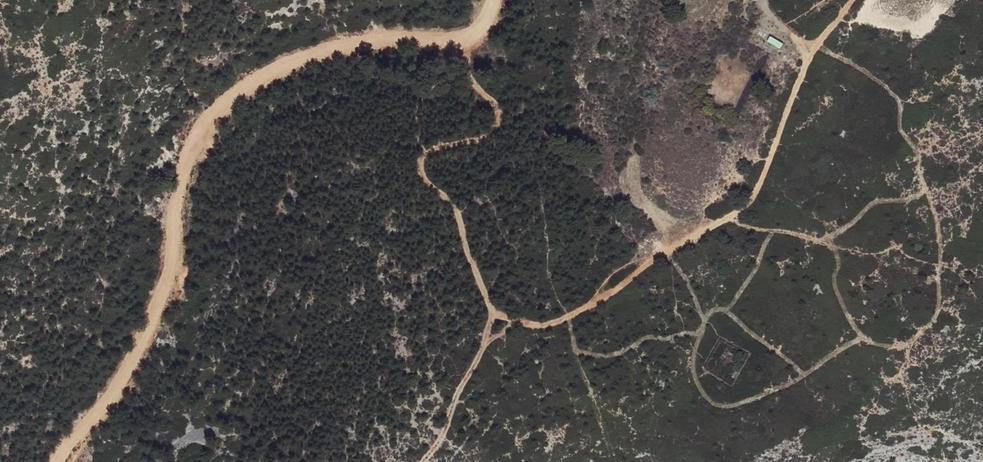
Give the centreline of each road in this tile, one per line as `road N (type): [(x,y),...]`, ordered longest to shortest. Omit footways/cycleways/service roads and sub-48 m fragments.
road 1 (track): [(851,0),(813,47),(748,201),(589,306),(534,325),(490,306),(455,209),(418,172),(420,157),(474,142),(495,121),(460,42)]
road 2 (track): [(489,0),(460,42),(377,40),(301,55),(212,116),(185,163),(166,274),(131,357),(61,461)]
road 3 (track): [(728,215),(742,226),(847,251),(893,247)]
road 4 (track): [(495,311),(448,423),(422,461)]

